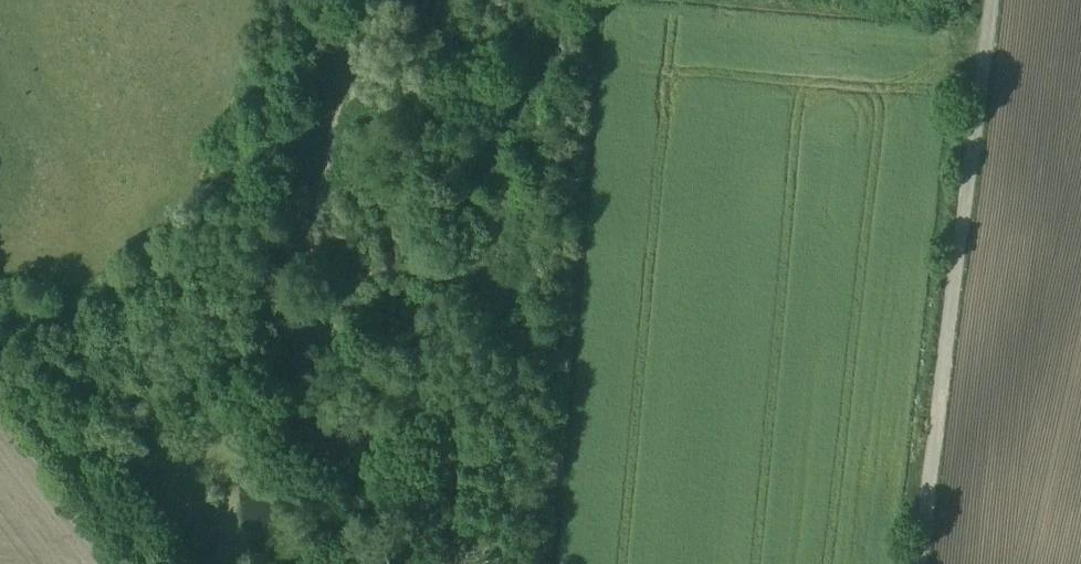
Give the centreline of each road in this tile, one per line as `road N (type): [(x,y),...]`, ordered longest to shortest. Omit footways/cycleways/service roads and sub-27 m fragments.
road 1 (track): [(923,563),(982,0)]

